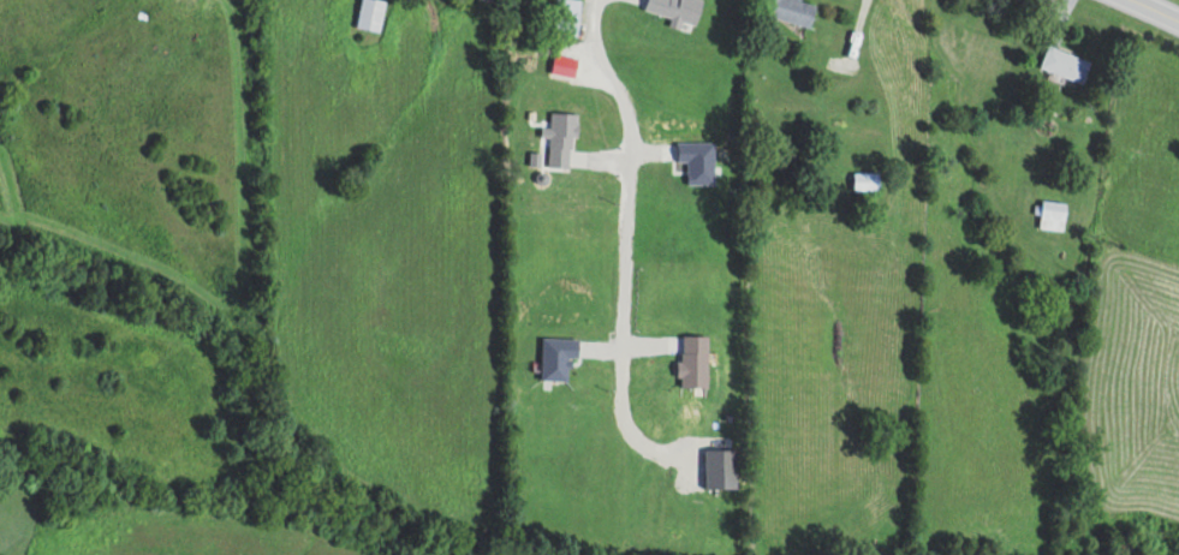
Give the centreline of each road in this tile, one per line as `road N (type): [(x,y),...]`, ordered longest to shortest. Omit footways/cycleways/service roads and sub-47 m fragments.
road 1 (residential): [(598,0),(593,46),(626,112),(623,346)]

